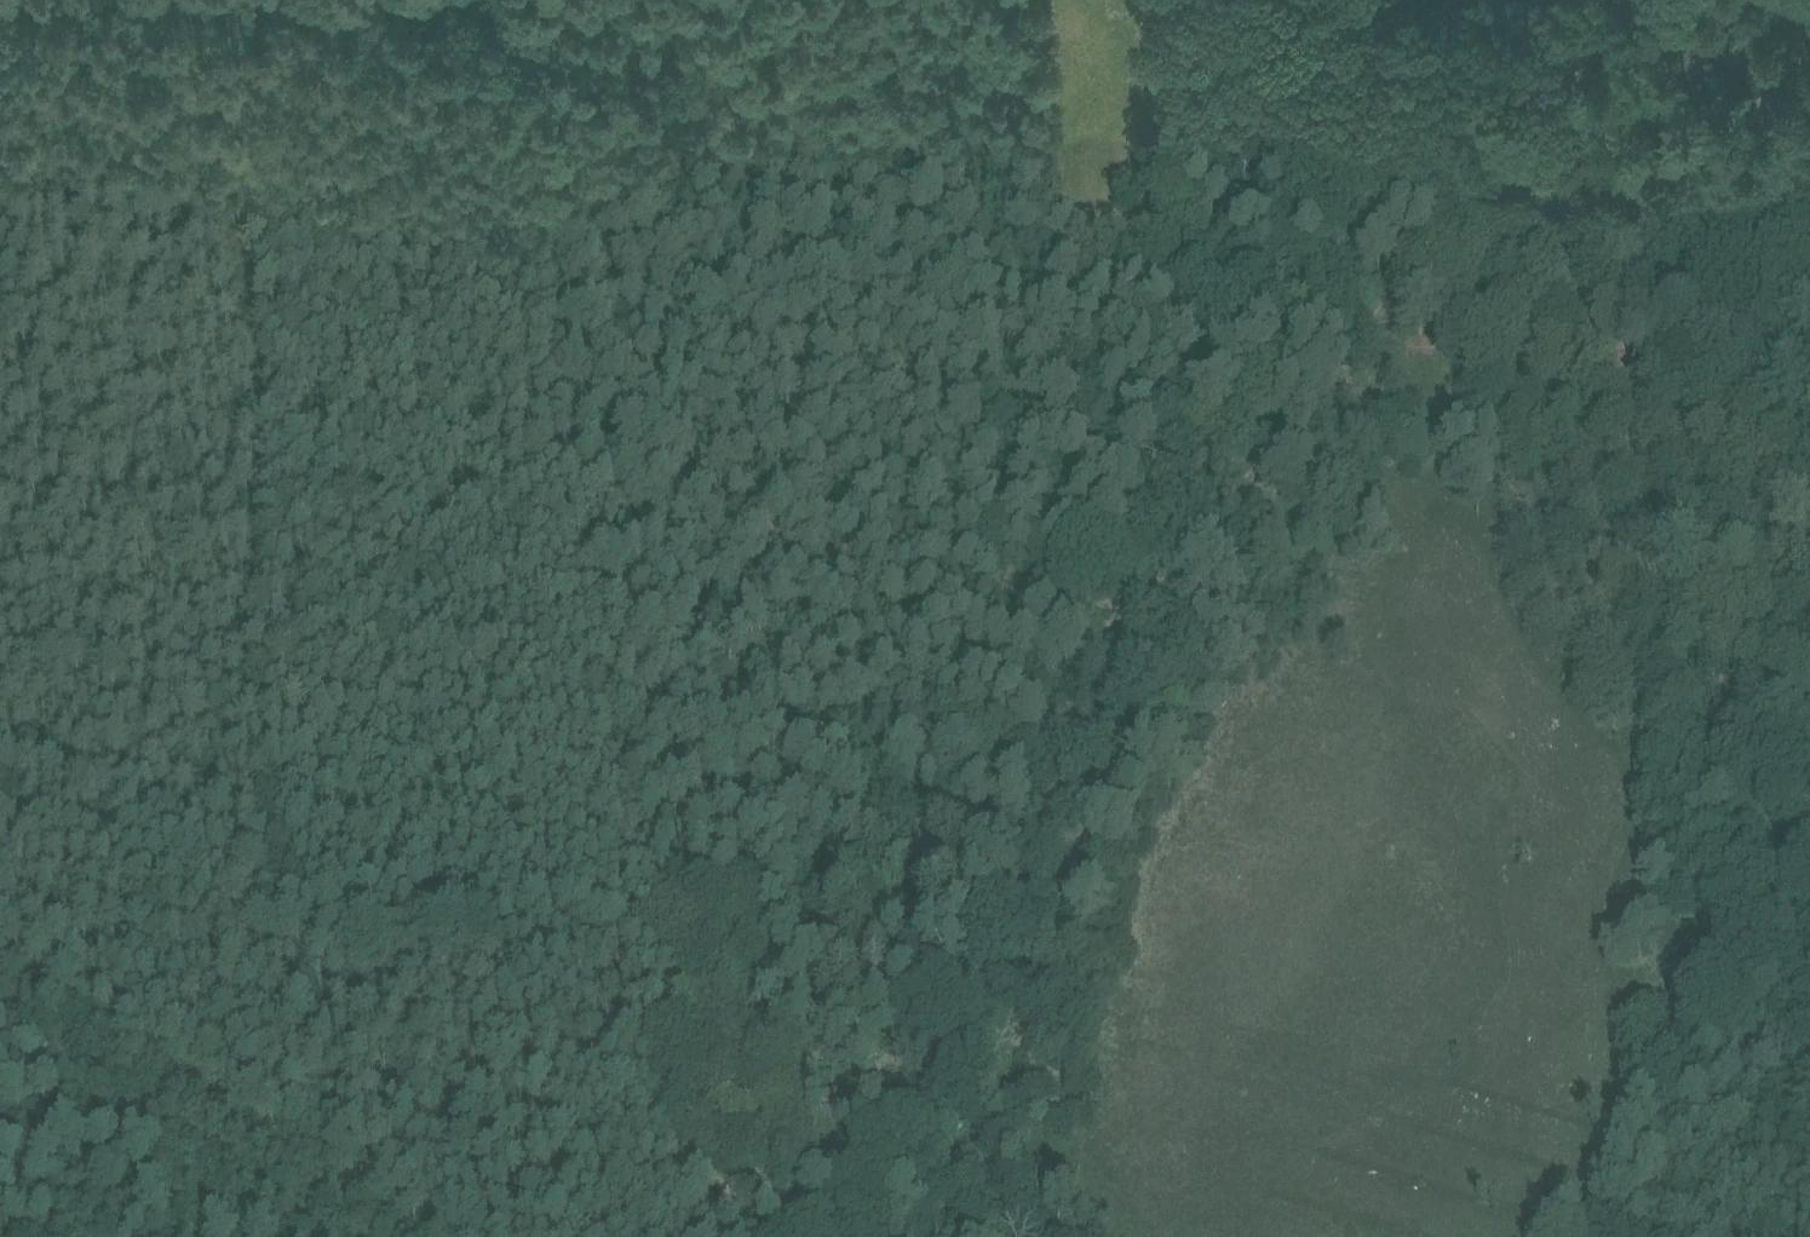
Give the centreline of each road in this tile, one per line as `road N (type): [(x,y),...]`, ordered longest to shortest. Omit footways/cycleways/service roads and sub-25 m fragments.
road 1 (track): [(325,1236),(0,1030)]

